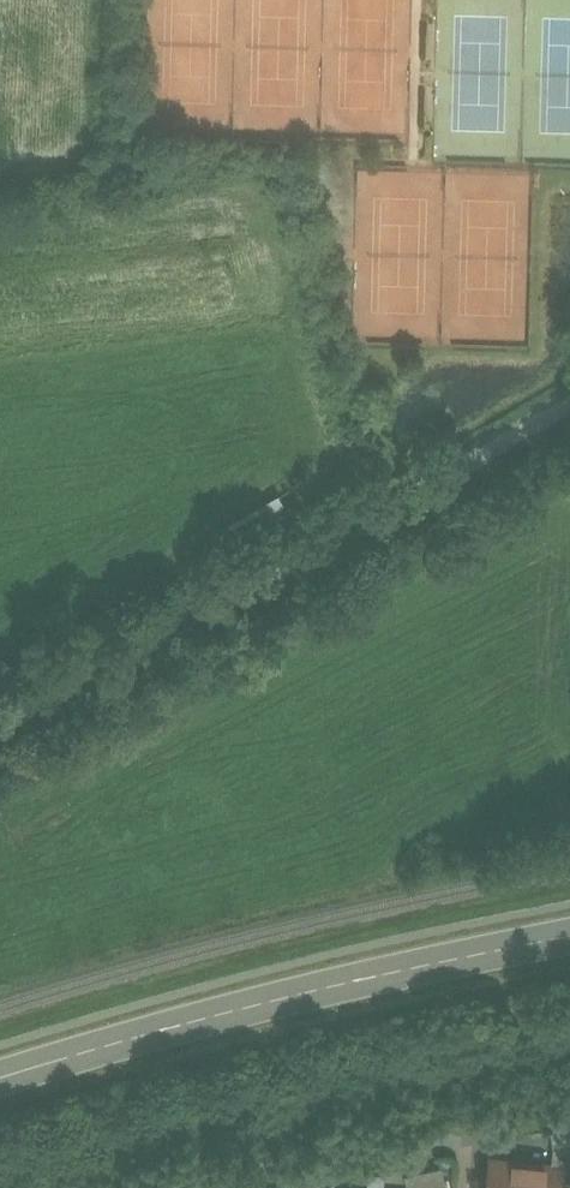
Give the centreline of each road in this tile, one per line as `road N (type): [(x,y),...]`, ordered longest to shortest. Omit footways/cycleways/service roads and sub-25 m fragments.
road 1 (unclassified): [(0,720),(569,409)]
road 2 (secondary): [(569,930),(308,984),(0,1071)]

